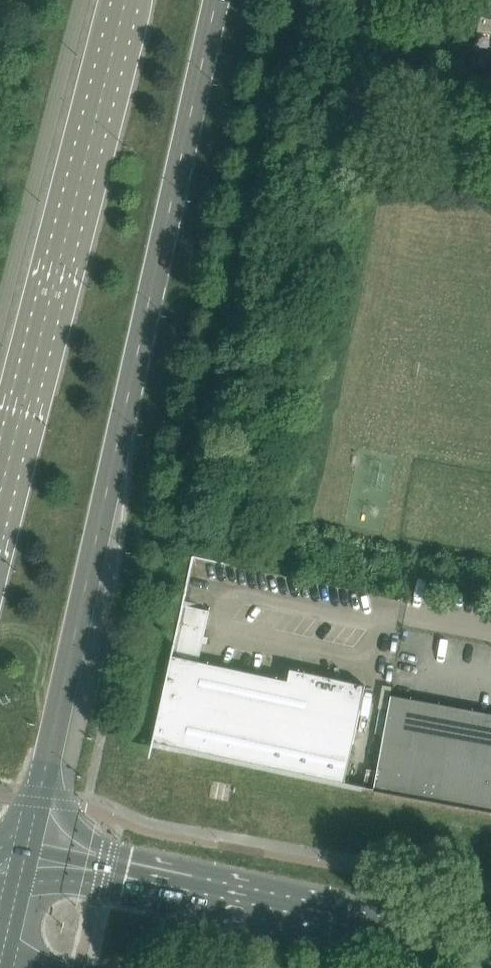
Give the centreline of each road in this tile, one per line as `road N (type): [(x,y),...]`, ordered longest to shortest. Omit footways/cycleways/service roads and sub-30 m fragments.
road 1 (secondary): [(25,859),(216,0)]
road 2 (secondary): [(122,0),(0,503)]
road 3 (tertiary): [(490,959),(102,869),(25,859)]

